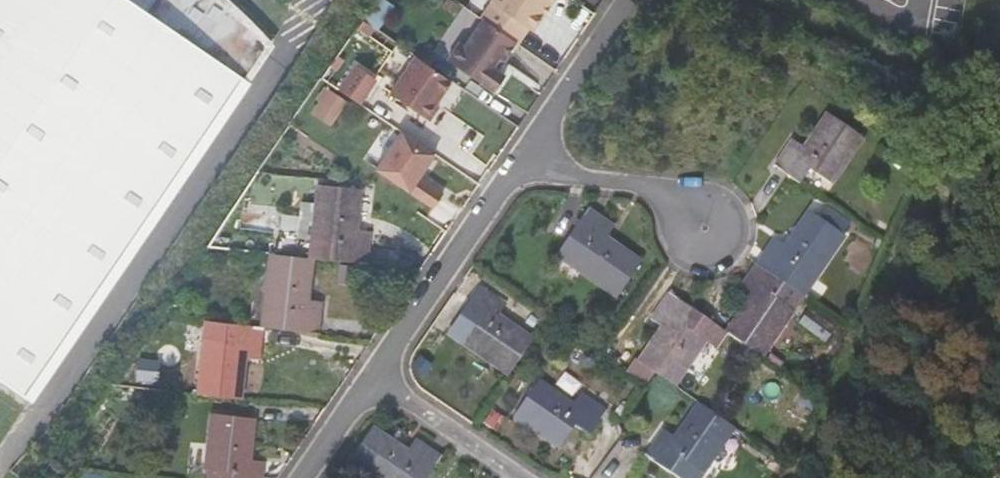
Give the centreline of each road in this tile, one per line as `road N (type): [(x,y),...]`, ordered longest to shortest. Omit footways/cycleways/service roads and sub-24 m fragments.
road 1 (track): [(761,0),(867,54),(999,104)]
road 2 (residential): [(370,375),(512,169)]
road 3 (residential): [(512,169),(637,186),(671,200),(707,228)]
road 4 (residential): [(512,169),(625,0)]
road 5 (residential): [(370,375),(520,477)]
road 6 (residential): [(298,477),(370,375)]

